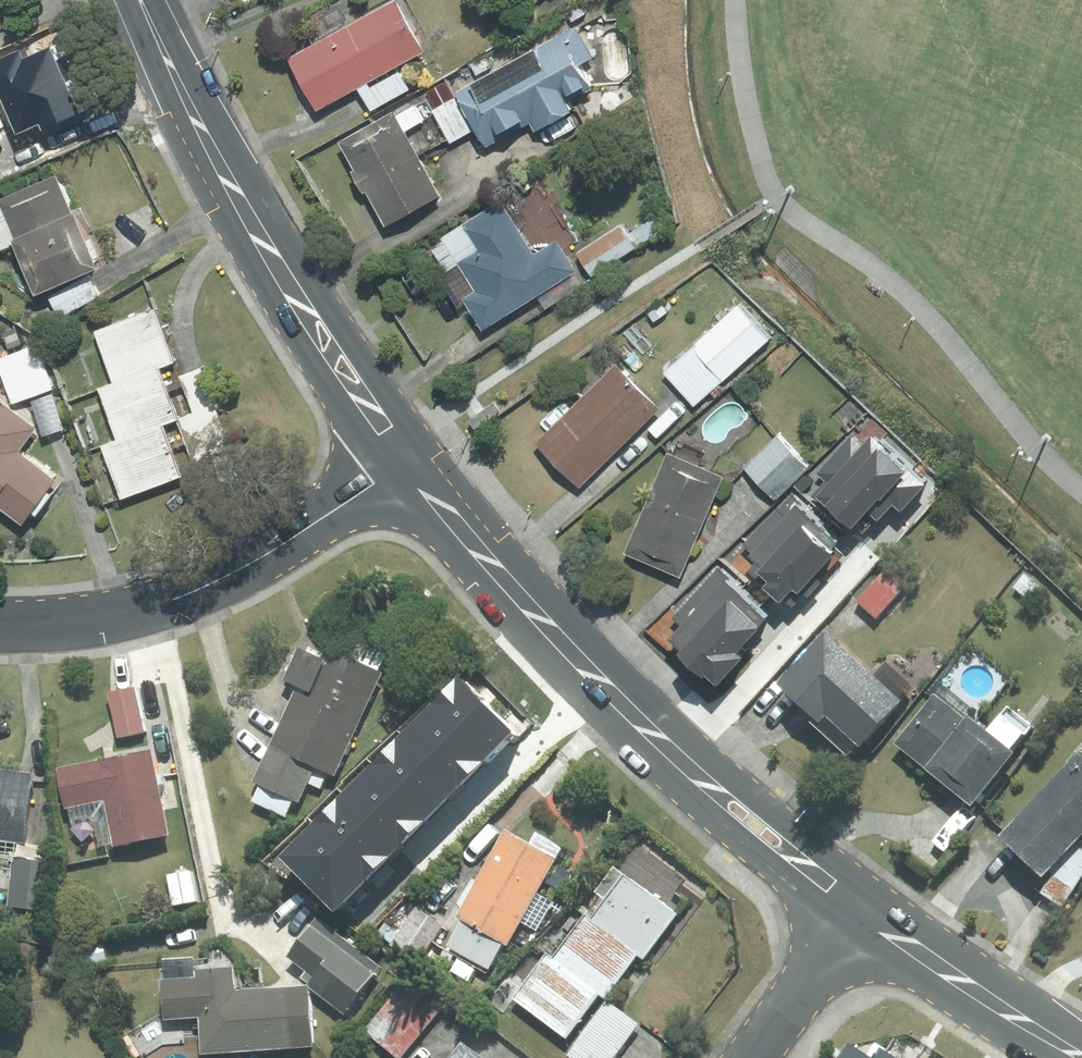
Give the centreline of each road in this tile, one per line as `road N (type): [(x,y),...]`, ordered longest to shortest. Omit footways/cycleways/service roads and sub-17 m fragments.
road 1 (secondary): [(408,460),(492,564),(691,769),(863,914)]
road 2 (secondary): [(139,0),(177,86),(333,352),(408,460)]
road 3 (residential): [(0,623),(57,625),(156,606),(248,568),(408,460)]
road 4 (secondary): [(863,914),(1081,1052)]
road 5 (residential): [(863,914),(755,1057)]

